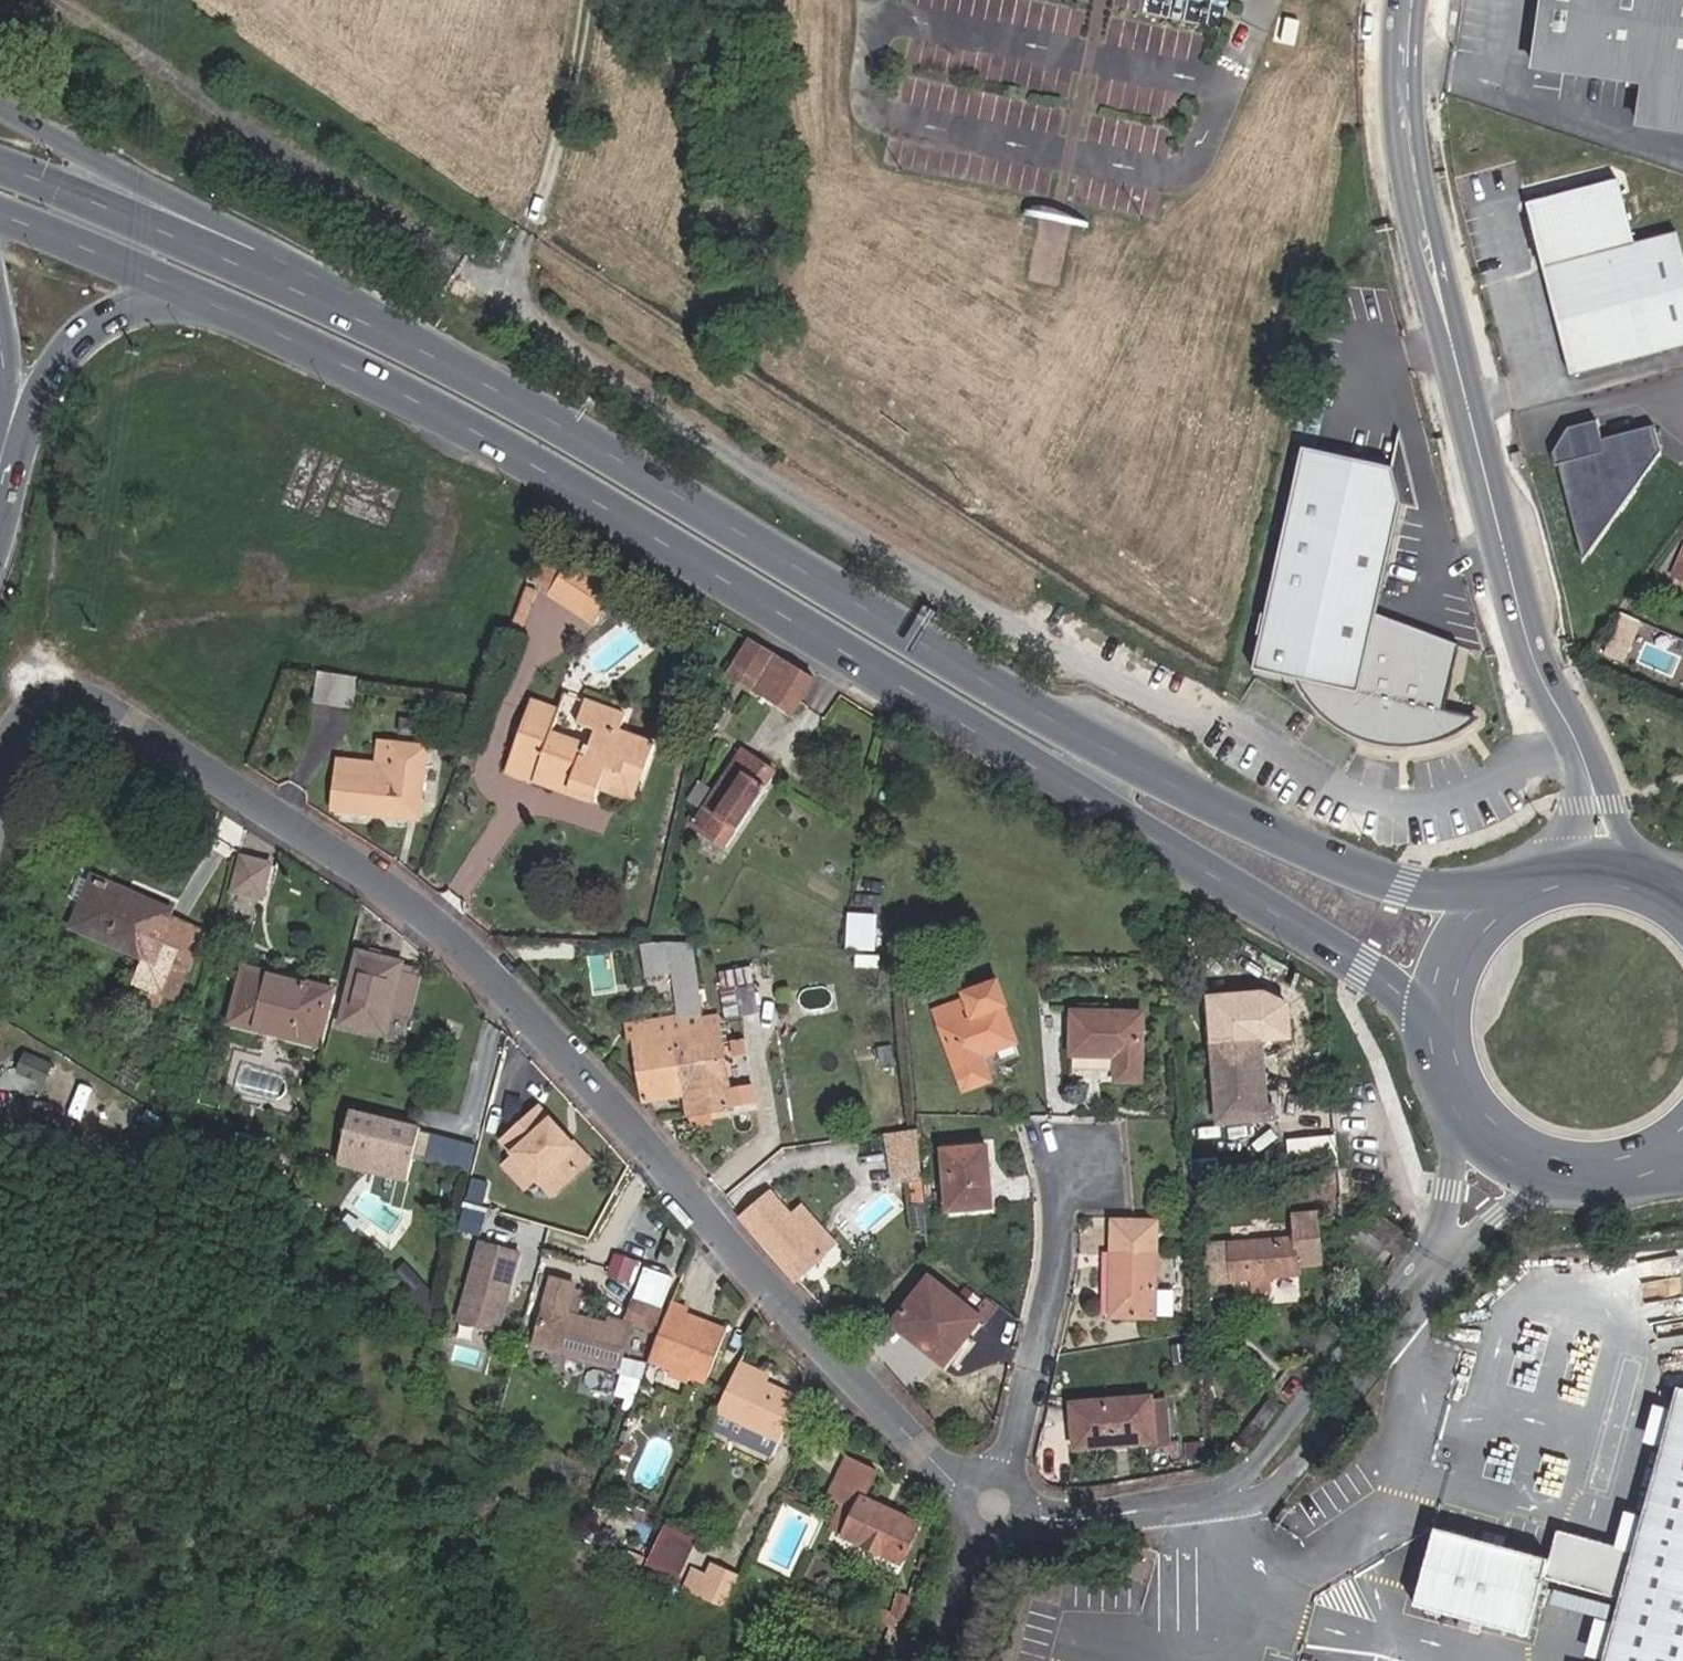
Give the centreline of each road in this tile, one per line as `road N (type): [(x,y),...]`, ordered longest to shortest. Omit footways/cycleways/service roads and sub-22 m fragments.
road 1 (unclassified): [(1574,742),(1476,794),(1382,804),(1333,794),(818,503),(43,0)]
road 2 (primary): [(200,299),(527,459),(1208,869),(1406,1003),(1434,1062)]
road 3 (residential): [(992,1506),(953,1482),(495,979),(397,898),(145,728),(103,707),(66,703),(33,716)]
road 4 (primary): [(1526,874),(1451,893),(1404,886),(1239,820),(405,342)]
road 5 (tertiary): [(1410,0),(1414,172),(1535,666),(1574,742)]
road 6 (residential): [(1206,1502),(1288,1489),(1462,1246),(1523,1194),(1563,1180)]
road 7 (residential): [(1449,1099),(1449,1187),(1432,1236),(1286,1447),(1206,1502)]
road 8 (trunk): [(405,342),(255,240),(0,105)]
road 9 (primary): [(405,342),(0,167)]
road 10 (residential): [(992,1506),(1033,1386),(1060,1272),(1067,1167)]
road 11 (trunk): [(0,485),(45,382),(90,327),(163,300),(200,299)]
road 12 (primary): [(1526,874),(1487,898),(1456,931),(1436,972),(1429,1017),(1434,1062)]
road 13 (primary): [(0,215),(200,299)]
road 14 (residential): [(1206,1502),(1066,1518),(992,1506)]
road 15 (unclassified): [(992,1506),(968,1549),(936,1660)]
road 16 (primary): [(1449,1099),(1478,1137),(1517,1165),(1563,1180)]
road 17 (trunk): [(0,484),(0,344)]
road 18 (tertiary): [(1574,742),(1586,778),(1590,861)]

